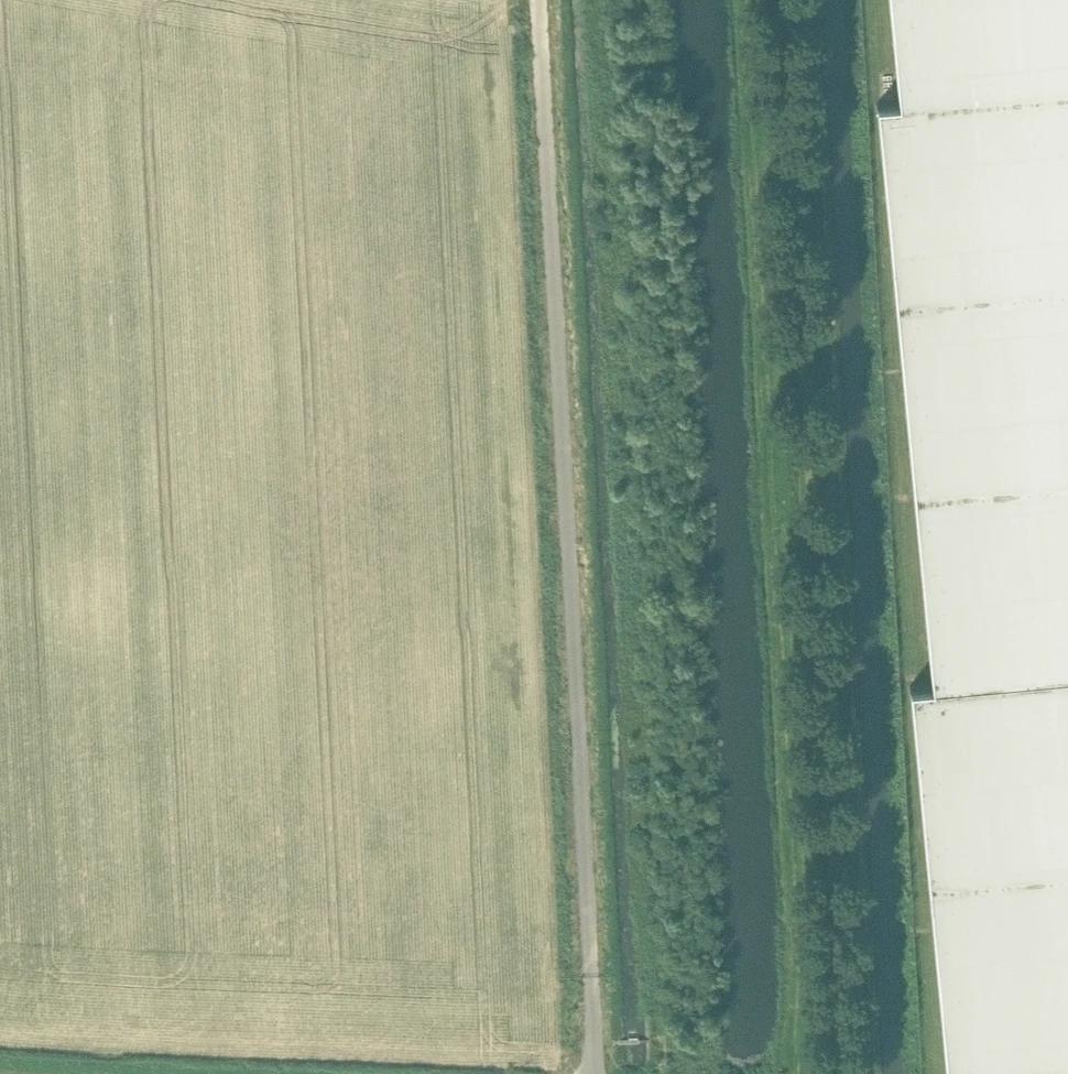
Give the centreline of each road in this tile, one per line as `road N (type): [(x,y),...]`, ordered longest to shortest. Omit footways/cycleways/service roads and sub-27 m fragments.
road 1 (track): [(777,0),(837,1073)]

